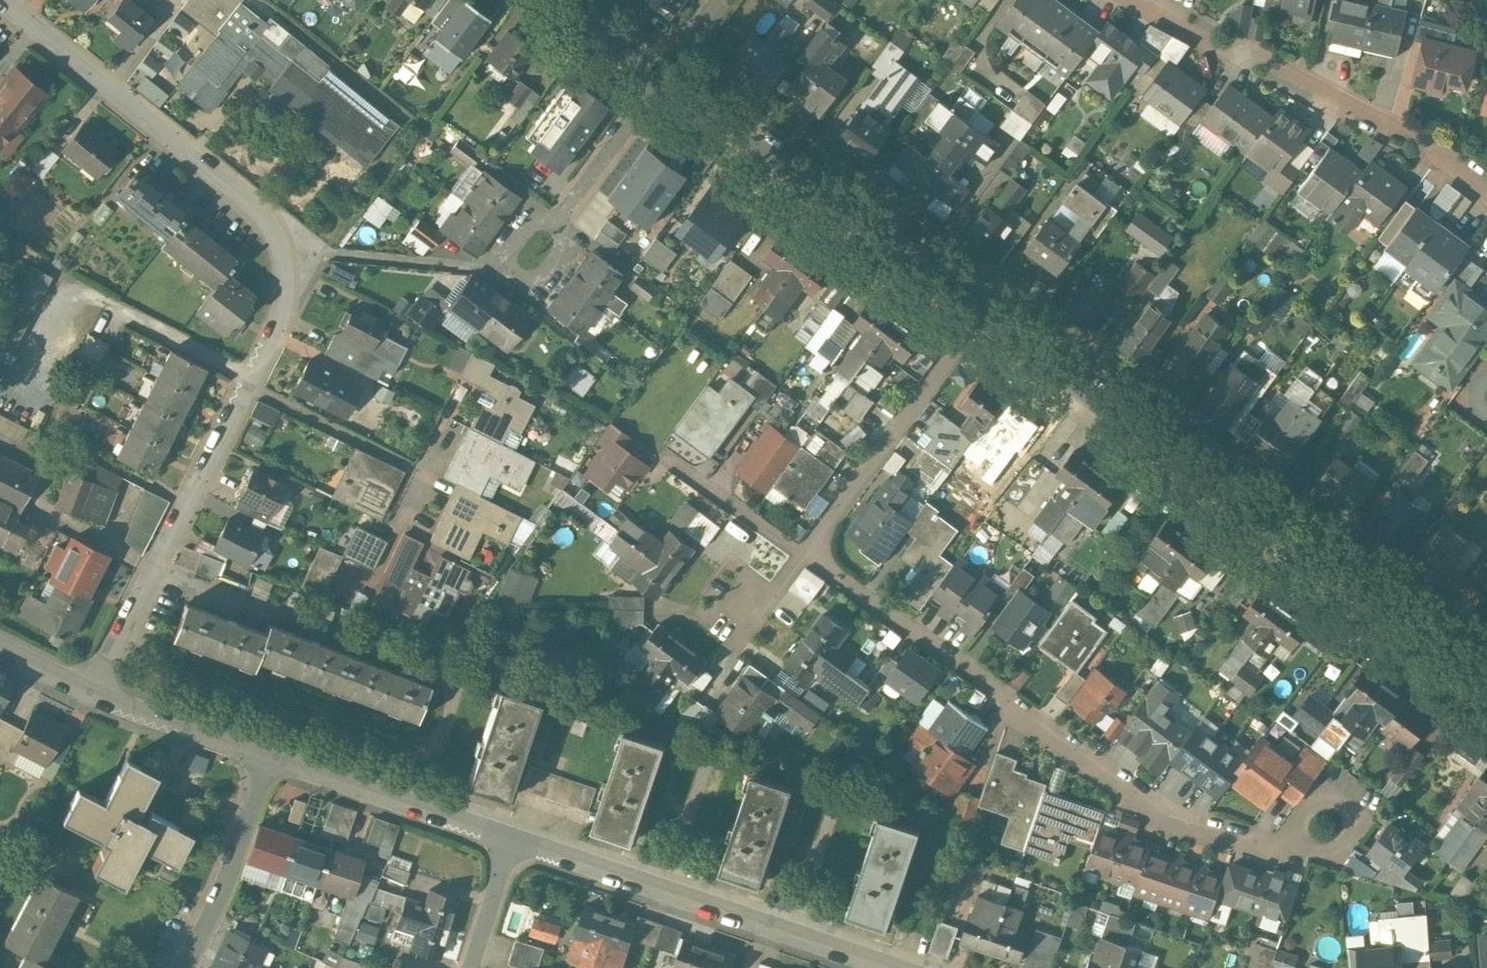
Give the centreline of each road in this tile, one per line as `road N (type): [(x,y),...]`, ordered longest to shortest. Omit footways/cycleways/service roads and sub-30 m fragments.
road 1 (residential): [(0,2),(269,220),(283,257),(284,311),(96,694)]
road 2 (residential): [(979,315),(1486,695)]
road 3 (residential): [(806,551),(1156,817),(1270,851),(1325,826)]
road 4 (residential): [(908,967),(523,834)]
road 5 (residential): [(664,78),(979,315)]
road 6 (residential): [(1146,0),(1459,157),(1486,180)]
road 7 (residential): [(979,315),(806,551)]
road 8 (residential): [(523,834),(270,755)]
road 9 (residential): [(270,755),(185,967)]
road 10 (residential): [(554,227),(572,244),(531,293),(493,263),(536,212)]
road 11 (residential): [(554,227),(664,78)]
road 12 (residential): [(270,755),(96,694)]
road 13 (residential): [(676,463),(806,551)]
road 14 (residential): [(523,834),(478,967)]
road 15 (residential): [(559,0),(664,78)]

